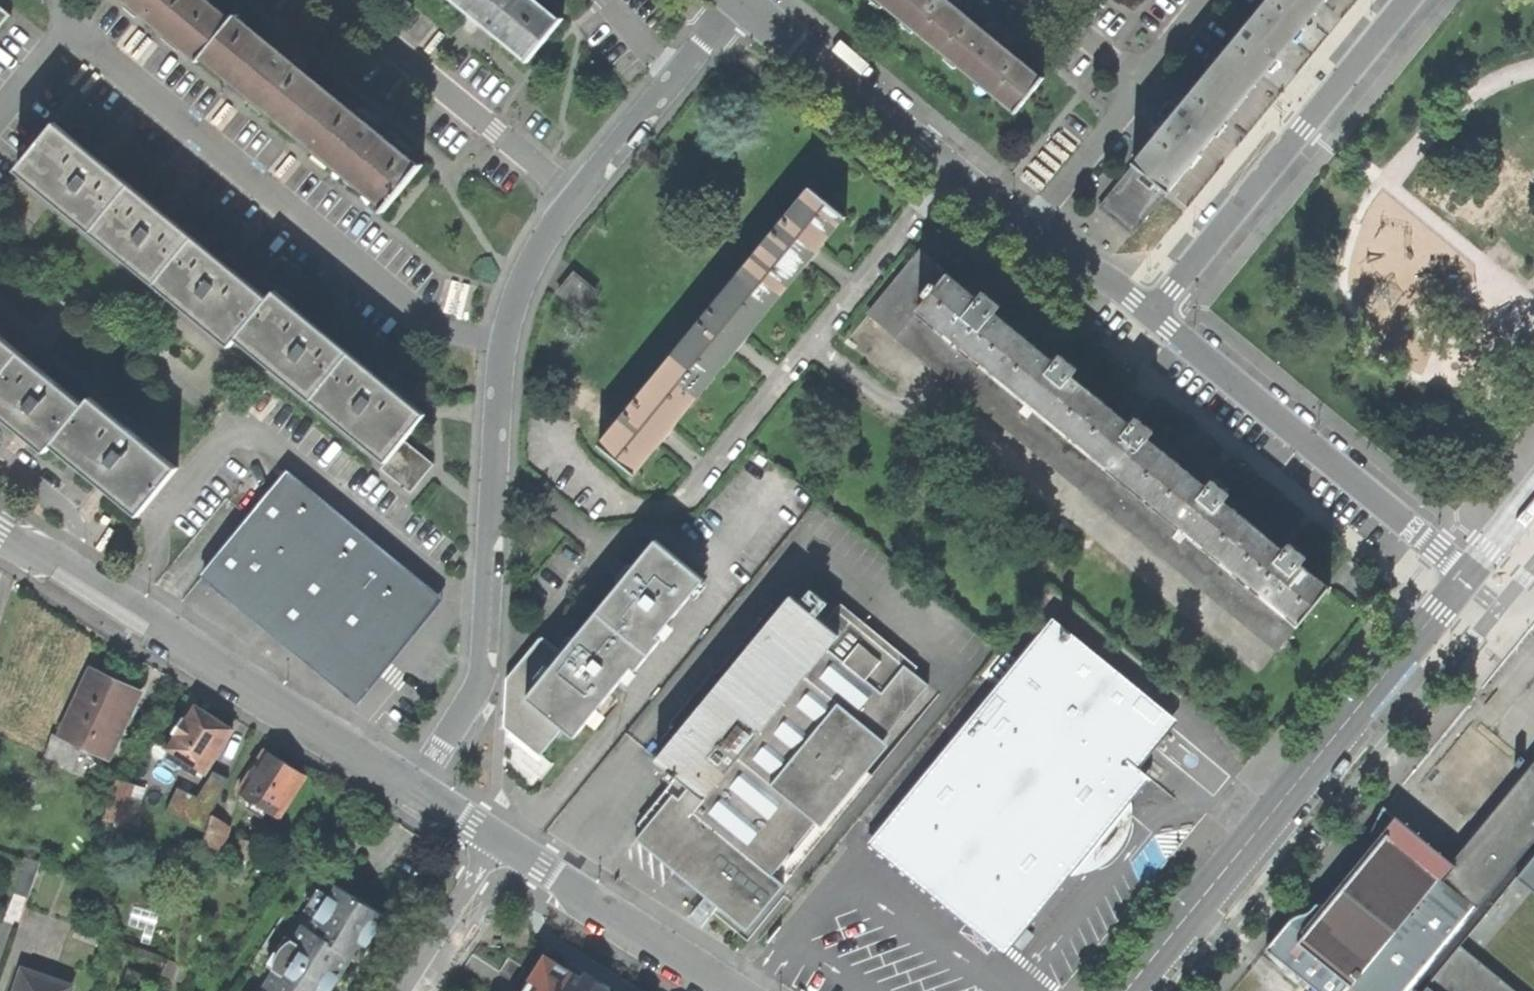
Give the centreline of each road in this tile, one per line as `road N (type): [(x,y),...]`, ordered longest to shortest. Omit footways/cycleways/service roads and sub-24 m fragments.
road 1 (residential): [(570,196),(532,250),(508,315),(483,681),(411,788)]
road 2 (residential): [(1129,990),(1464,582)]
road 3 (residential): [(1155,329),(746,0)]
road 4 (residential): [(0,531),(411,788)]
road 5 (residential): [(1427,0),(1155,329)]
road 6 (residential): [(1155,329),(1464,582)]
road 7 (residential): [(332,0),(570,196)]
road 8 (residential): [(746,0),(570,196)]
road 9 (residential): [(509,851),(728,990)]
road 10 (residential): [(419,990),(509,851)]

